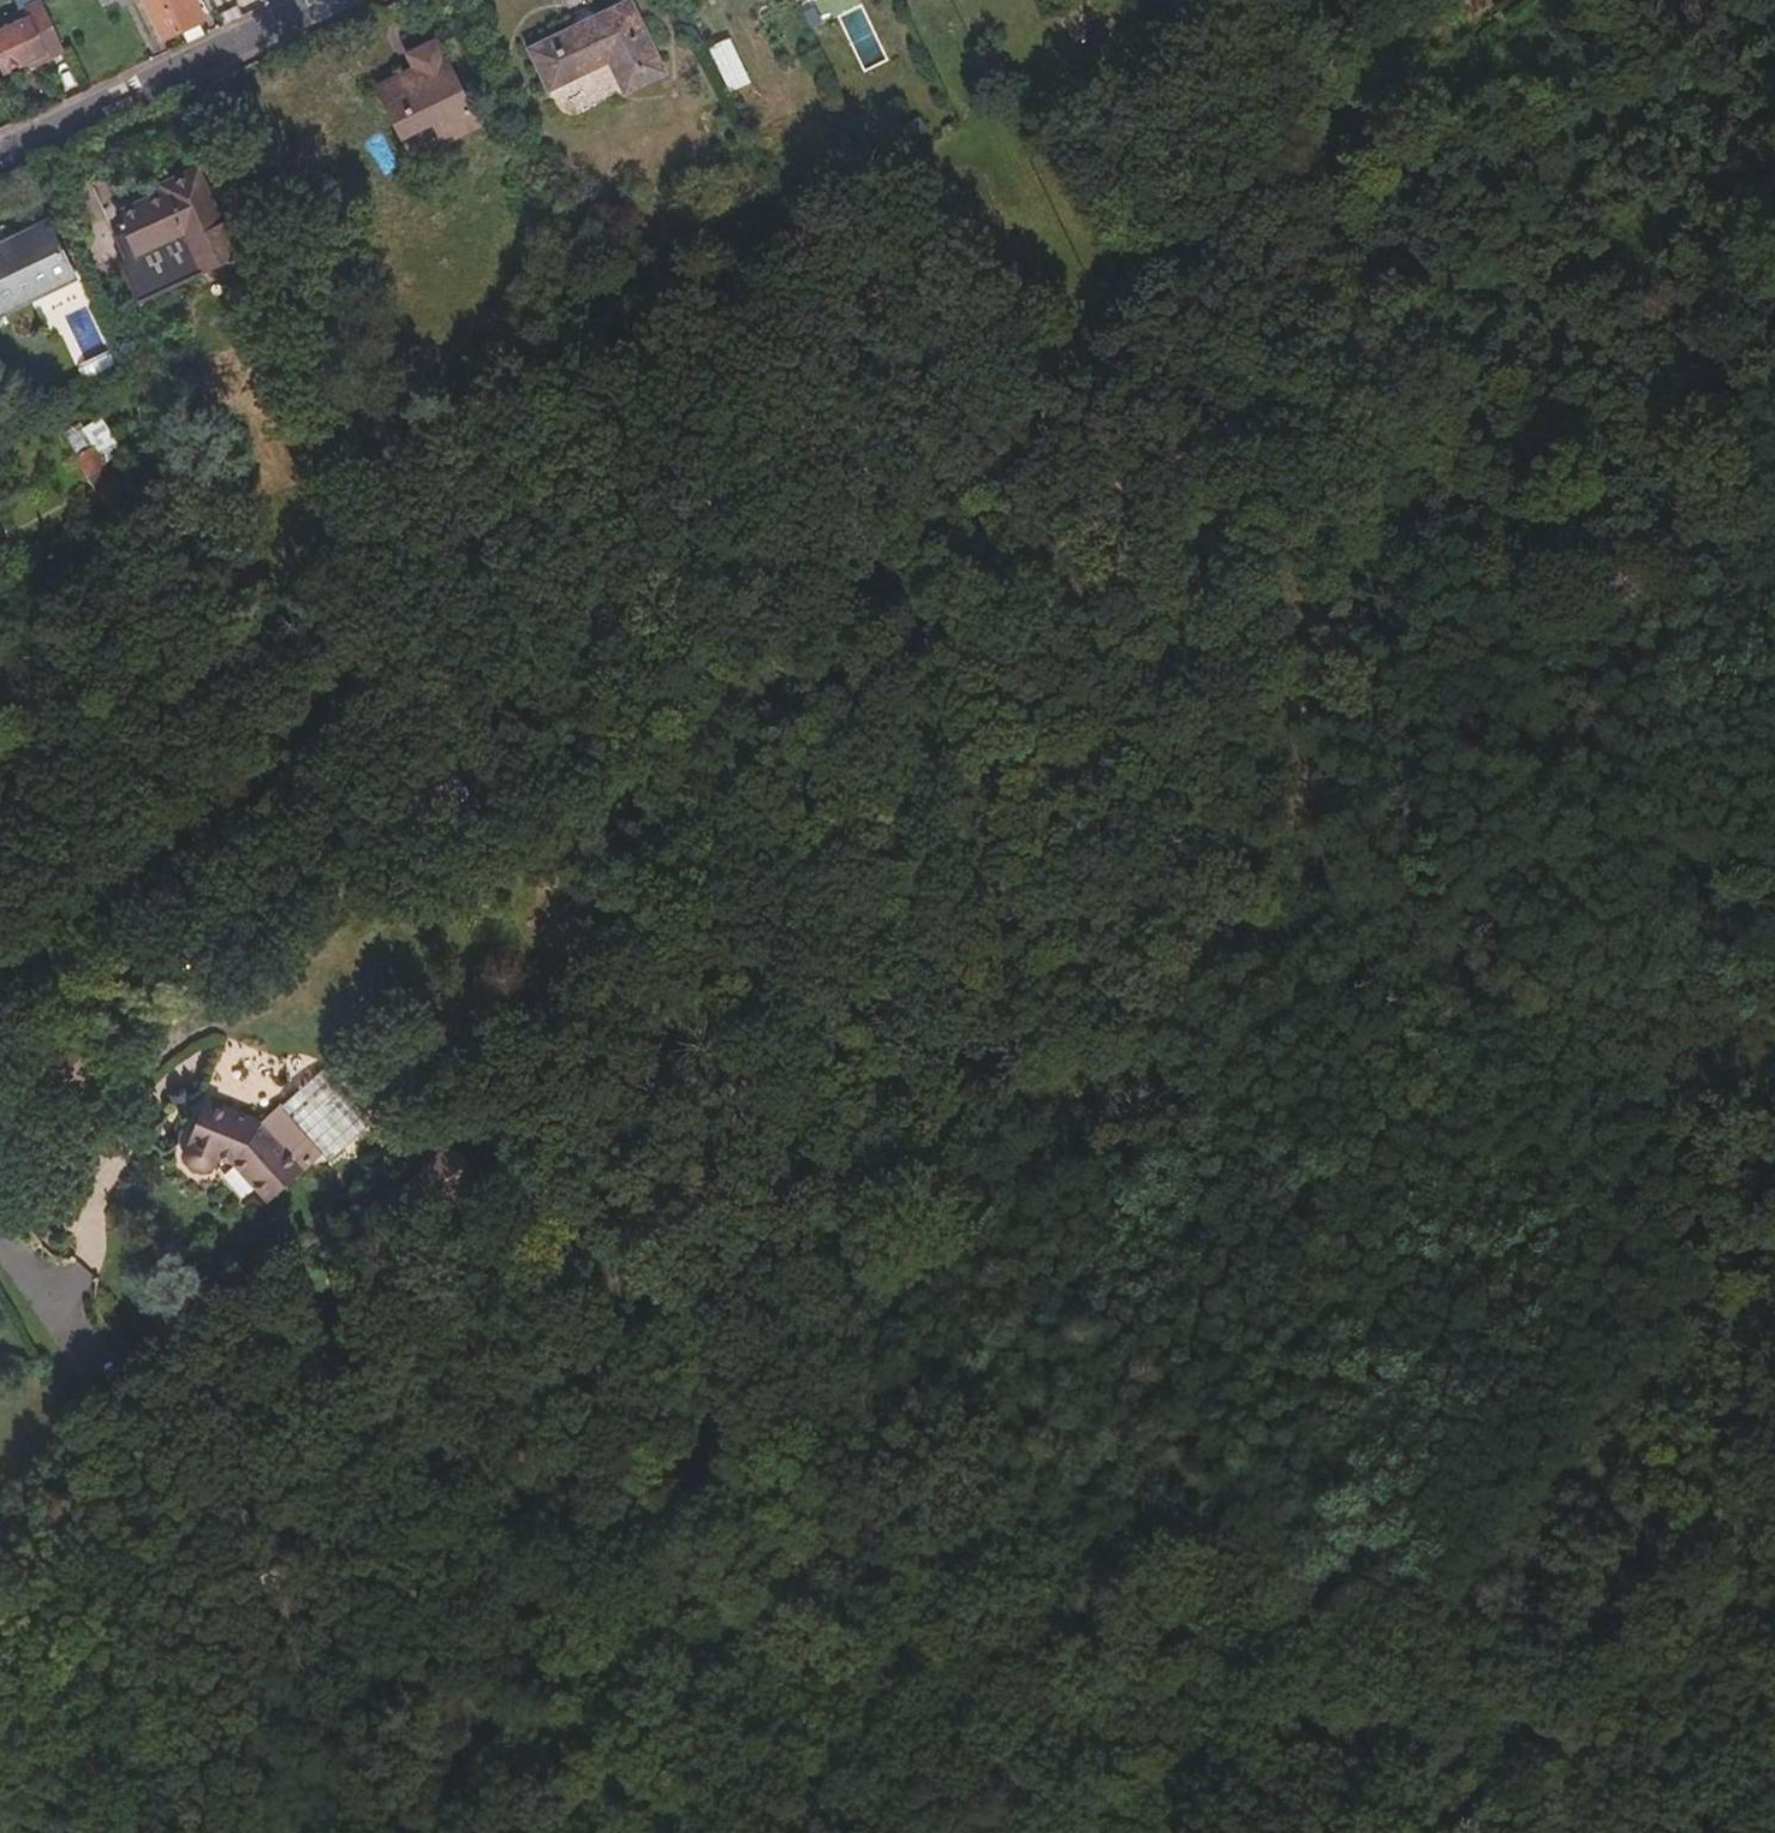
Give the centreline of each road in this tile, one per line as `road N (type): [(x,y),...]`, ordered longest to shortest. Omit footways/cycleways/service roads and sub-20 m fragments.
road 1 (residential): [(337,0),(0,161)]

